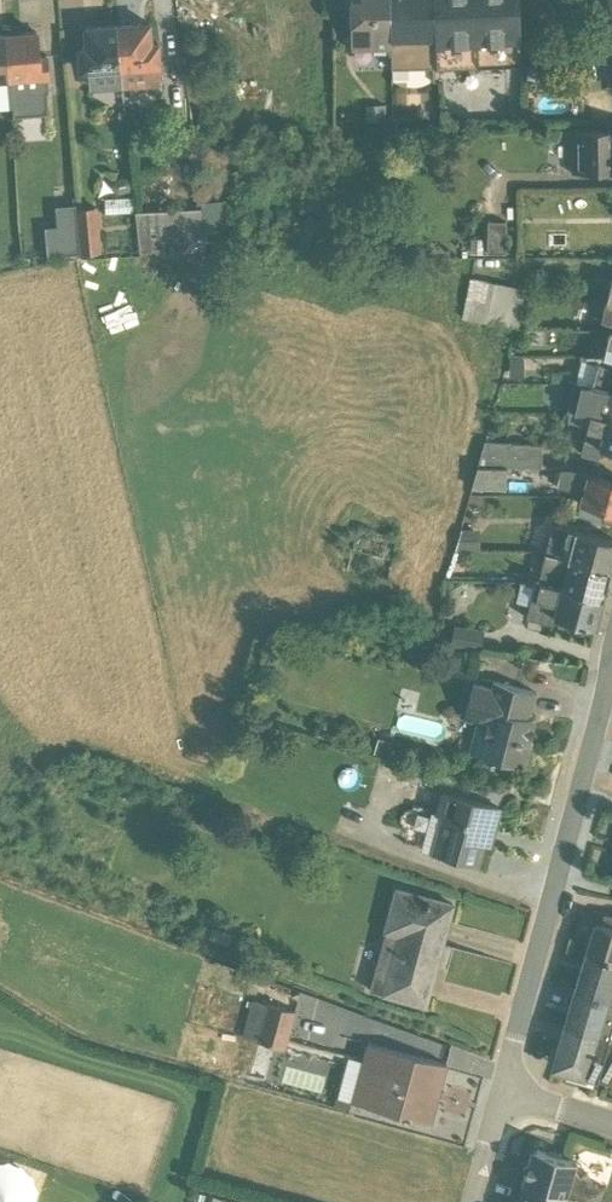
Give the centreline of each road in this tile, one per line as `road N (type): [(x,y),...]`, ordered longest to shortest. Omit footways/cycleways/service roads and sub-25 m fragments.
road 1 (residential): [(611,653),(500,1090)]

